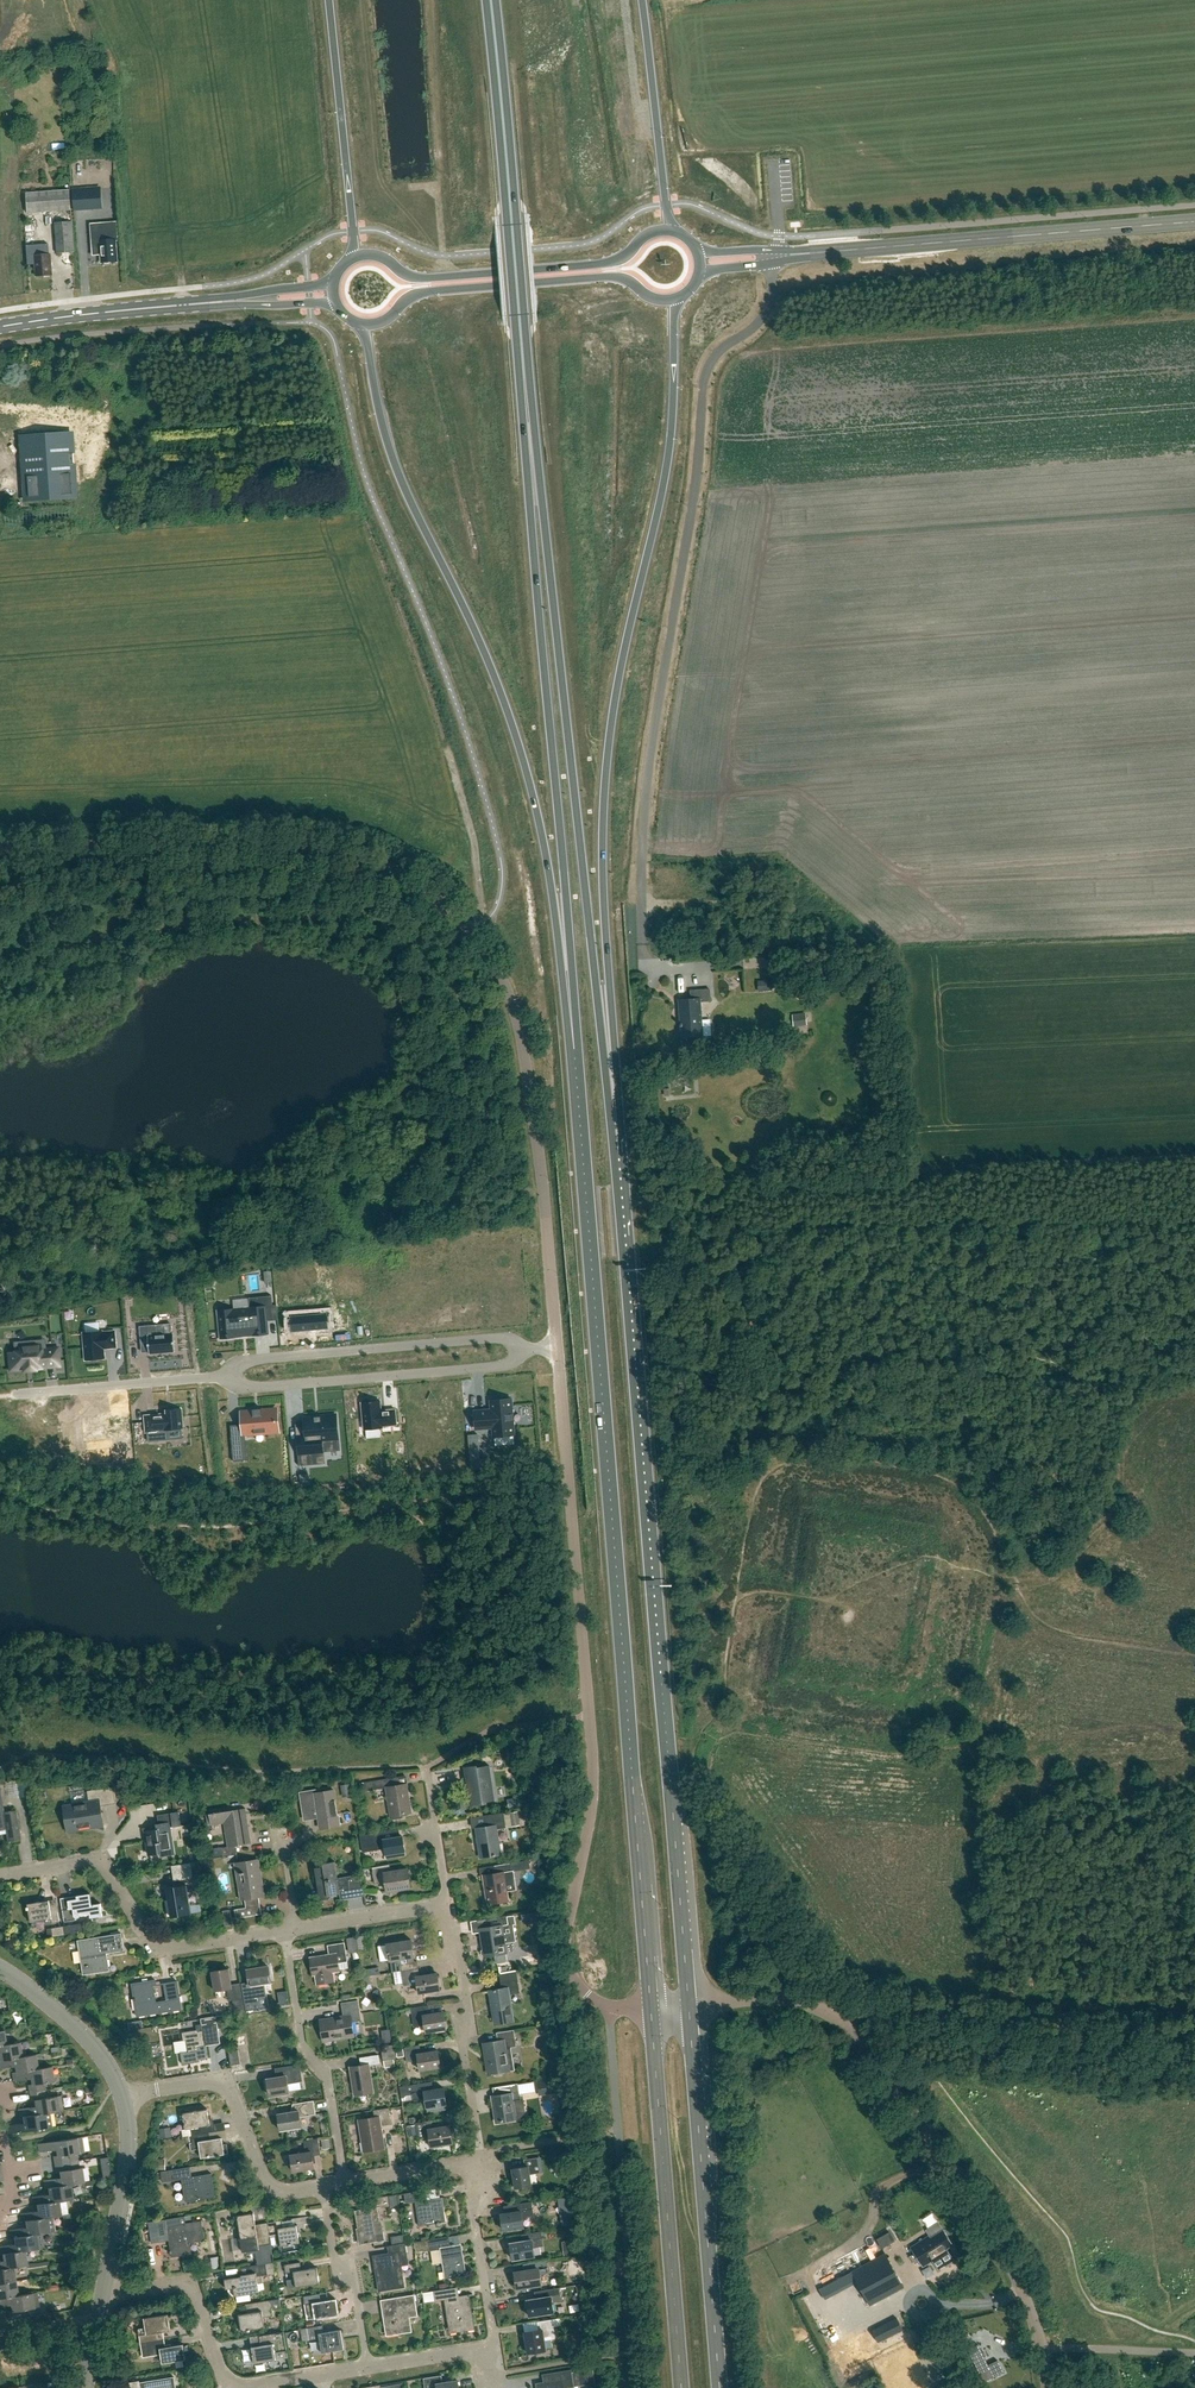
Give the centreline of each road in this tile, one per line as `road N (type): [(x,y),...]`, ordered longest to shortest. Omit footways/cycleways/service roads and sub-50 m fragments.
road 1 (primary): [(574,1049),(651,2007)]
road 2 (unclassified): [(557,1347),(518,1022),(474,932),(401,876),(332,851),(245,843),(0,848)]
road 3 (primary): [(618,1151),(605,796),(615,704),(668,464),(677,299)]
road 4 (primary): [(689,2005),(618,1151)]
road 5 (primary): [(364,326),(388,445),(519,747),(543,843),(574,1049)]
road 6 (unclassified): [(611,2007),(571,1977),(565,1945),(593,1785),(557,1347)]
road 7 (primary): [(531,511),(574,1049)]
road 8 (trunk): [(578,828),(525,381)]
road 9 (unclassified): [(1047,2387),(1027,2297),(948,2166),(841,2020)]
road 10 (secondary): [(810,254),(1194,222)]
road 11 (primary): [(719,2387),(689,2005)]
road 12 (trunk): [(525,381),(490,0)]
road 13 (primary): [(651,2007),(682,2387)]
road 14 (secondary): [(674,231),(652,233),(611,263),(415,278),(384,258),(355,257)]
road 15 (residential): [(286,1930),(171,1949),(150,1942),(96,1861),(0,1876)]
road 16 (secondary): [(364,326),(382,323),(419,292),(614,276),(658,300),(677,299)]
road 17 (primary): [(618,1151),(578,828)]
road 18 (track): [(883,2010),(1194,2031)]
road 19 (residential): [(221,1377),(250,1388),(504,1367),(521,1350)]
road 20 (residential): [(521,1350),(499,1338),(249,1360),(221,1377)]
road 21 (residential): [(104,2285),(179,2282),(196,2292),(231,2382),(248,2387),(323,2374)]
road 22 (residential): [(324,2186),(281,2194),(264,2181),(232,2094),(213,2082),(124,2100)]
road 23 (residential): [(345,2183),(326,2067),(306,2051),(286,1930)]
road 24 (residential): [(478,2164),(461,1960),(438,1906)]
road 25 (trunk): [(329,0),(355,257)]
road 26 (secondary): [(0,327),(238,300)]
road 27 (trunk): [(674,231),(643,0)]
road 28 (residential): [(221,1377),(18,1395)]
road 29 (residential): [(480,2349),(494,2347),(472,2207),(478,2164)]
road 30 (residential): [(368,2367),(355,2283),(334,2252),(324,2186)]
road 31 (unclassified): [(124,2100),(127,2140),(104,2285)]
road 32 (unclassified): [(0,1969),(74,2022),(124,2100)]
road 33 (unclassified): [(689,2005),(785,2001),(841,2020)]
road 34 (residential): [(438,1906),(299,1928)]
road 35 (residential): [(438,1906),(445,1890),(428,1773)]
road 36 (residential): [(345,2183),(478,2164)]
road 37 (trunk): [(525,381),(531,511)]

